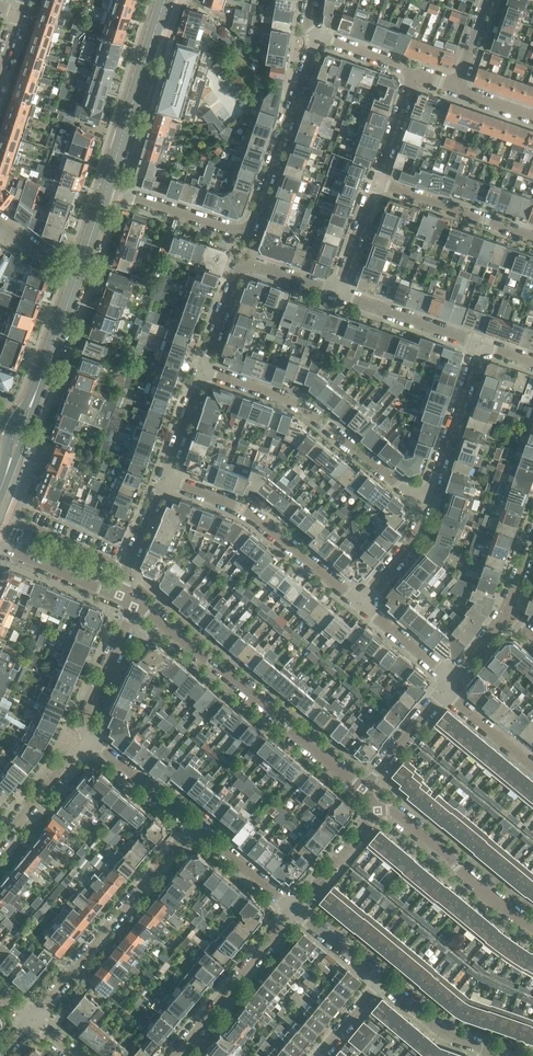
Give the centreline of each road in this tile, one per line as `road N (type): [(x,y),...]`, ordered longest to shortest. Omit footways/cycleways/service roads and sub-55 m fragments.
road 1 (residential): [(364,789),(133,607)]
road 2 (residential): [(425,509),(287,399),(203,371)]
road 3 (residential): [(31,1019),(188,832)]
road 4 (residential): [(361,606),(239,506),(166,483)]
road 5 (residential): [(245,236),(315,35)]
road 6 (residential): [(532,921),(465,875),(397,812),(379,810)]
road 7 (residential): [(173,1055),(294,913)]
road 8 (residential): [(425,509),(481,344)]
road 9 (secondary): [(24,435),(80,278)]
road 10 (residential): [(532,237),(377,182)]
road 11 (secondary): [(73,276),(33,390),(11,427)]
road 12 (residential): [(481,344),(336,294)]
road 13 (residential): [(188,832),(78,735)]
road 14 (secondary): [(110,190),(149,50)]
road 15 (secondary): [(149,50),(103,187)]
road 16 (residential): [(245,236),(110,190)]
road 17 (residential): [(499,1055),(447,1036),(380,983)]
road 18 (residential): [(78,735),(133,607)]
road 19 (residential): [(364,789),(451,683)]
road 20 (residential): [(294,913),(379,810)]
road 21 (residential): [(294,913),(188,832)]
road 22 (residential): [(118,598),(0,545)]
road 23 (residential): [(0,835),(78,735)]
road 24 (residential): [(118,598),(166,483)]
road 25 (residential): [(336,294),(377,182)]

